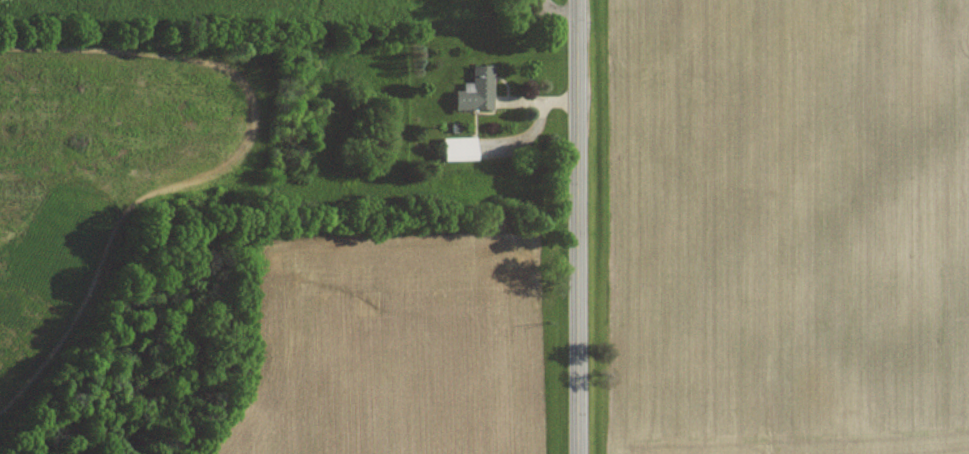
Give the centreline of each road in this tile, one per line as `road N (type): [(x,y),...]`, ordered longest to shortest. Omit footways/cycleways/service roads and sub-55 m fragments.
road 1 (secondary): [(577,453),(575,0)]

